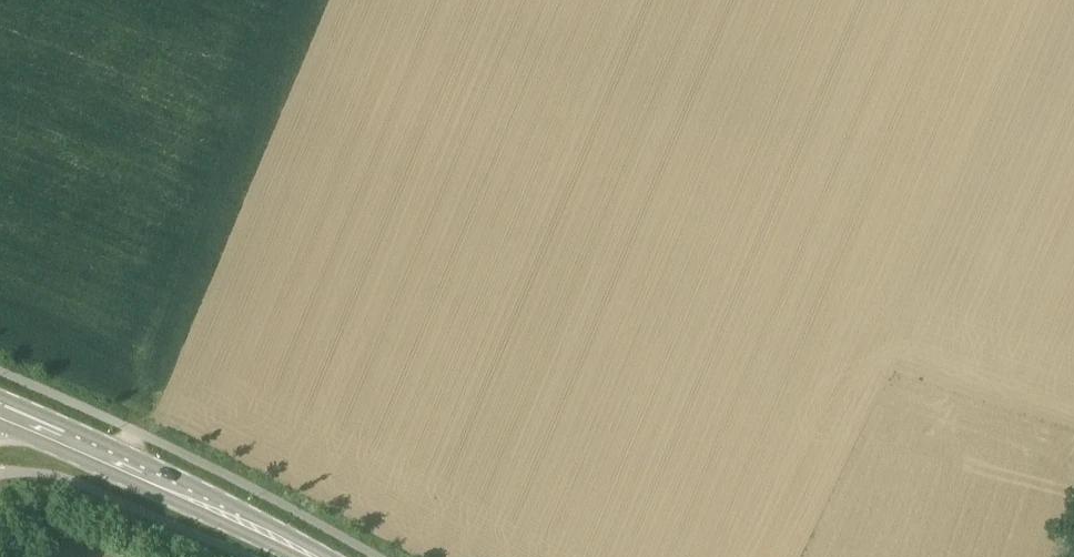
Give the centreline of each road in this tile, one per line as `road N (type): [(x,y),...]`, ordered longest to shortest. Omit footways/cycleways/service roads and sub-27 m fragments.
road 1 (secondary): [(208,504),(0,410)]

